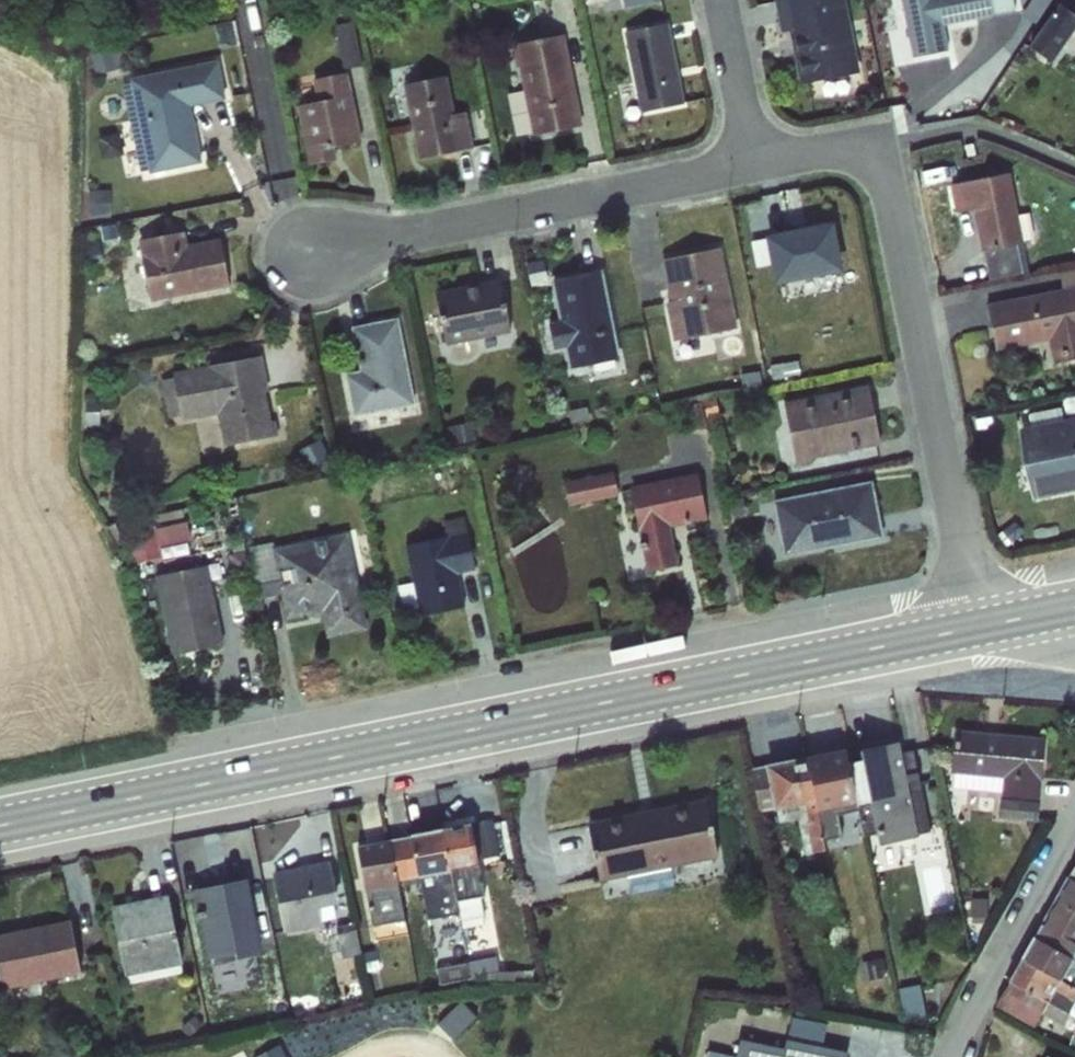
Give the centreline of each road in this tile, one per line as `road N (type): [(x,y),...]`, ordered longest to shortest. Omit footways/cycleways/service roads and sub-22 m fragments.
road 1 (secondary): [(0,826),(978,628)]
road 2 (residential): [(978,628),(913,253),(879,142),(834,130),(760,144)]
road 3 (residential): [(760,144),(311,234),(305,215)]
road 4 (residential): [(952,1056),(984,980),(1074,834)]
road 5 (residential): [(760,144),(725,0)]

